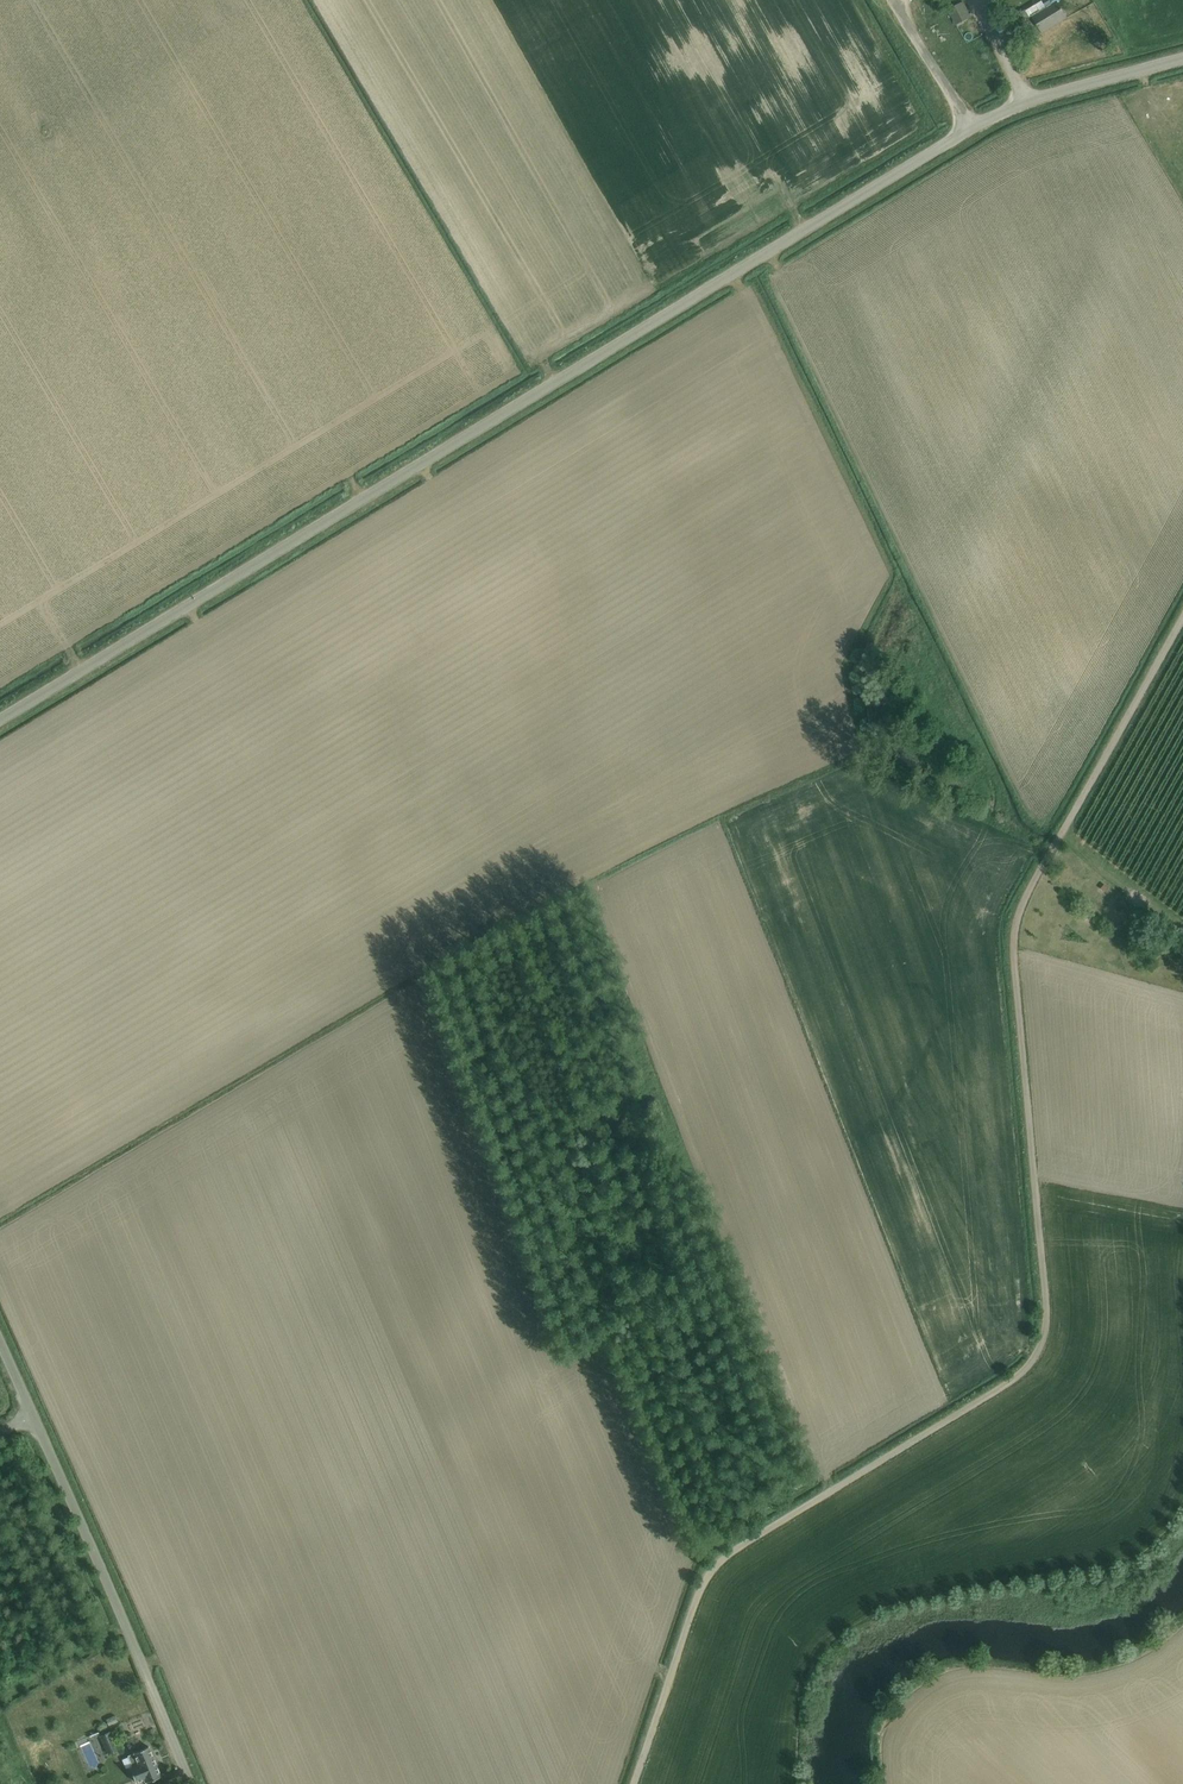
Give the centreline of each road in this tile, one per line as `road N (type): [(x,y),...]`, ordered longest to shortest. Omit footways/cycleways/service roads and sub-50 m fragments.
road 1 (track): [(635,1783),(715,1566),(1018,1374),(1041,1349),(1047,1316),(1016,925),(1182,616)]
road 2 (unclassified): [(0,721),(975,127),(1042,97),(1182,58)]
road 3 (unclassified): [(190,1783),(33,1418)]

